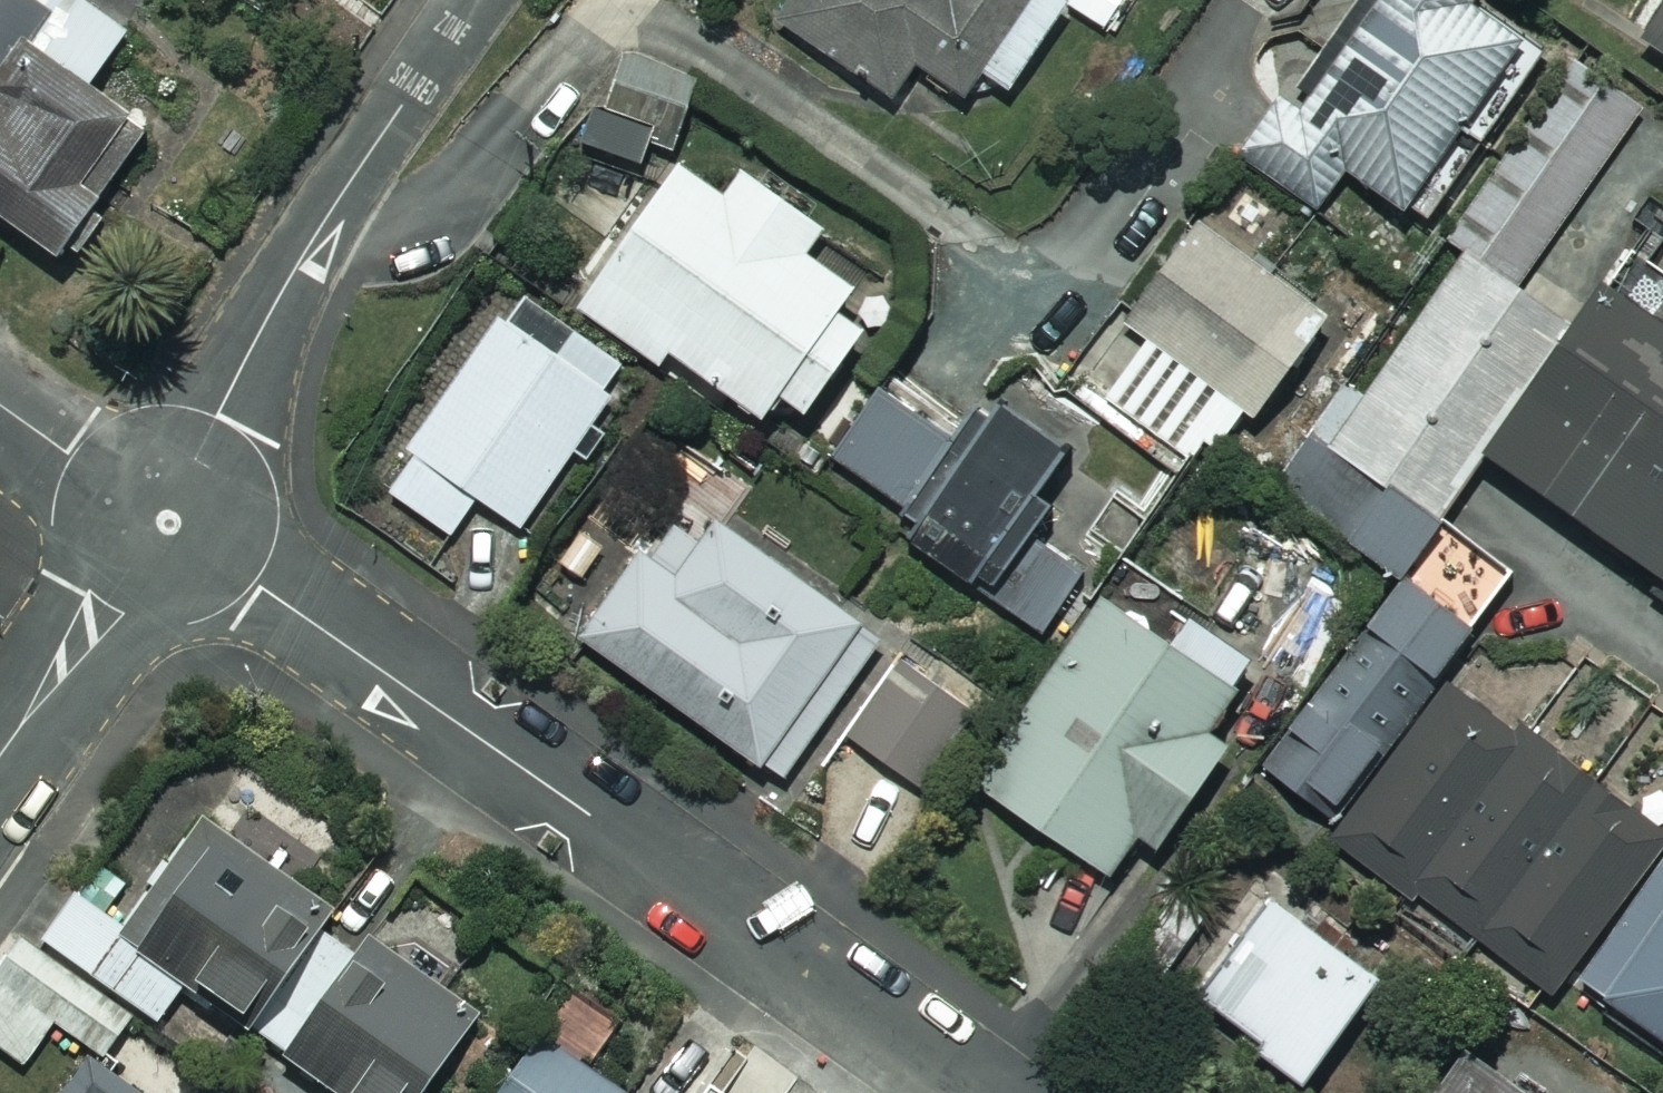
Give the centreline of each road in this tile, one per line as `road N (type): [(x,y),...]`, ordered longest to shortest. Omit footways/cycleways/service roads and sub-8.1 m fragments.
road 1 (residential): [(978,1092),(515,761),(160,520)]
road 2 (residential): [(160,520),(294,271),(468,0)]
road 3 (residential): [(0,753),(160,520)]
road 4 (residential): [(160,520),(0,405)]

